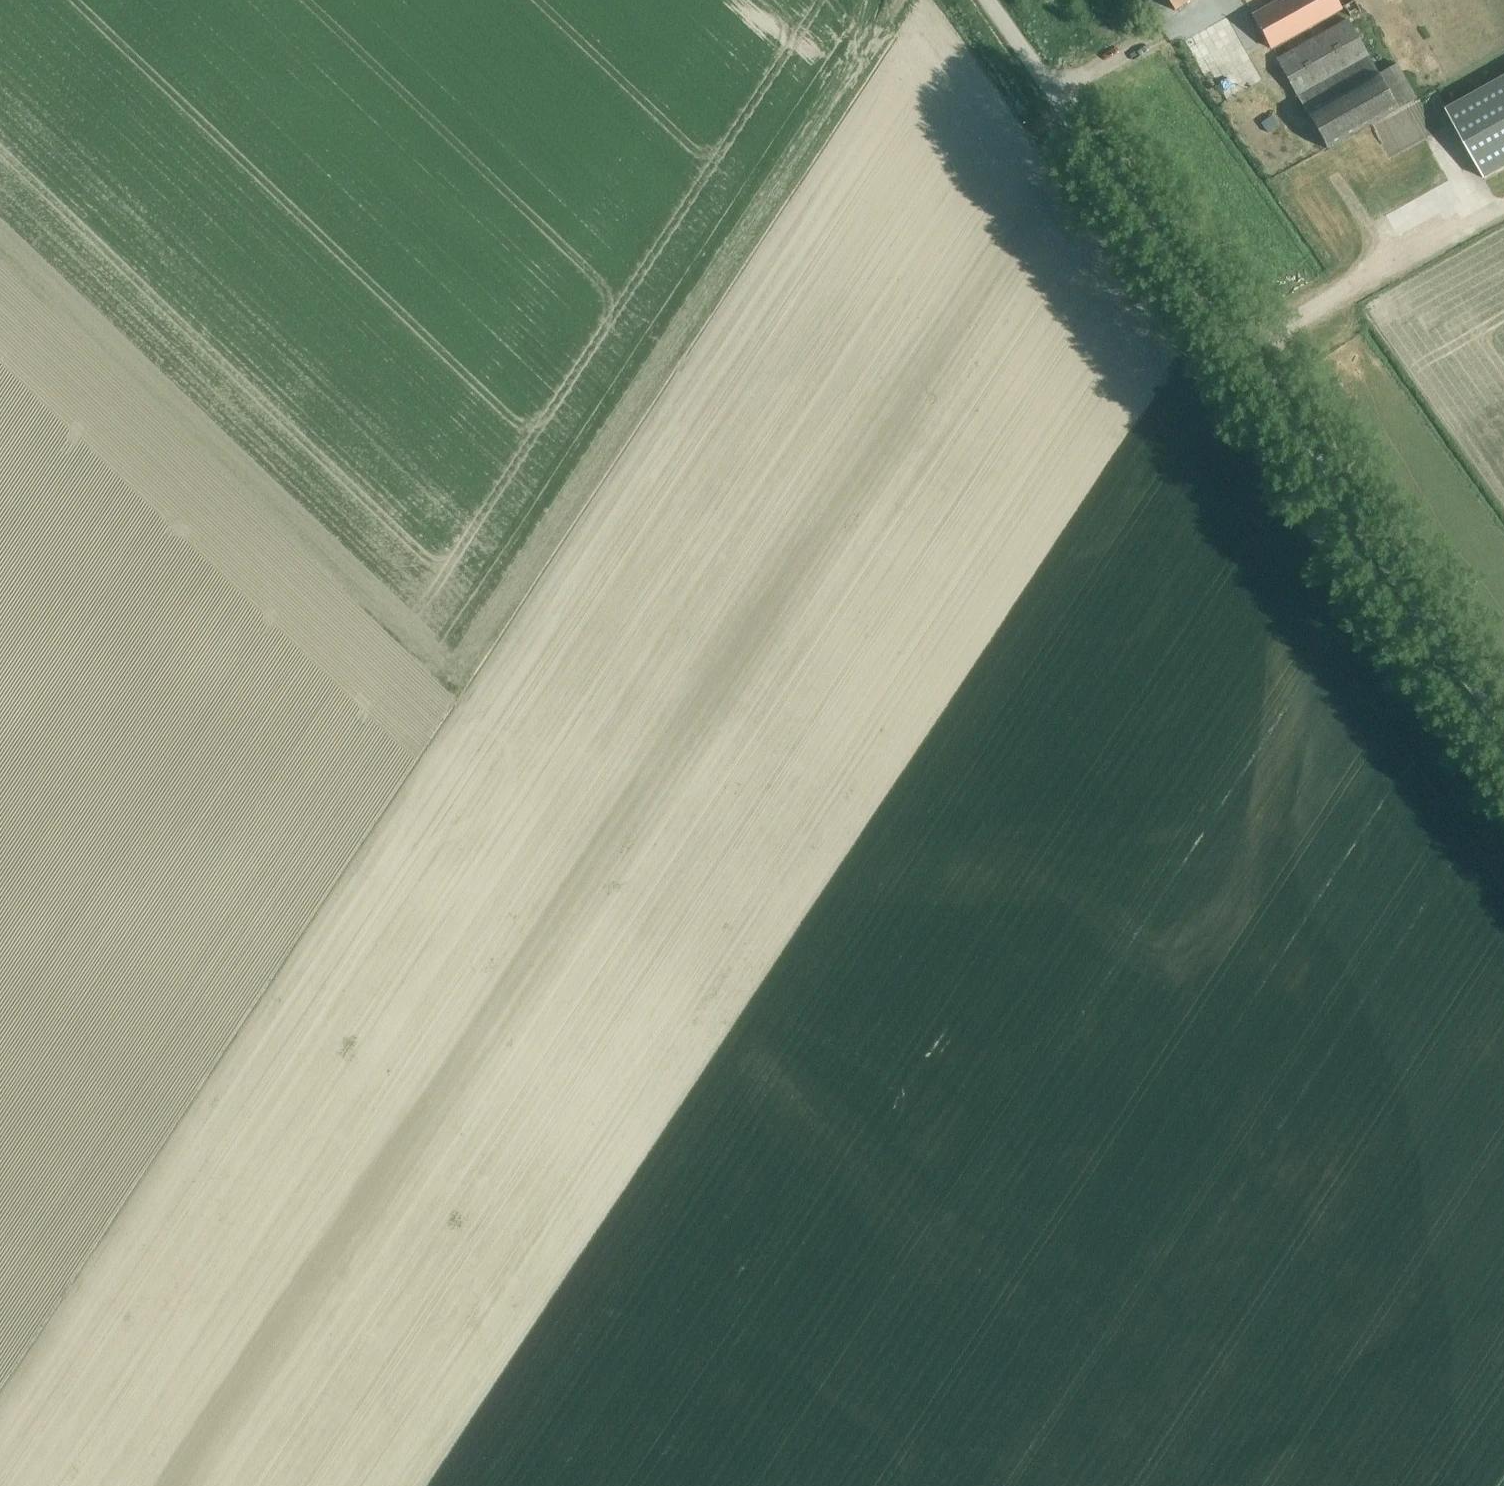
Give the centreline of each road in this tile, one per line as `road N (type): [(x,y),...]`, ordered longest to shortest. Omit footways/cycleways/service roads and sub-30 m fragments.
road 1 (unclassified): [(1503,728),(987,0)]

